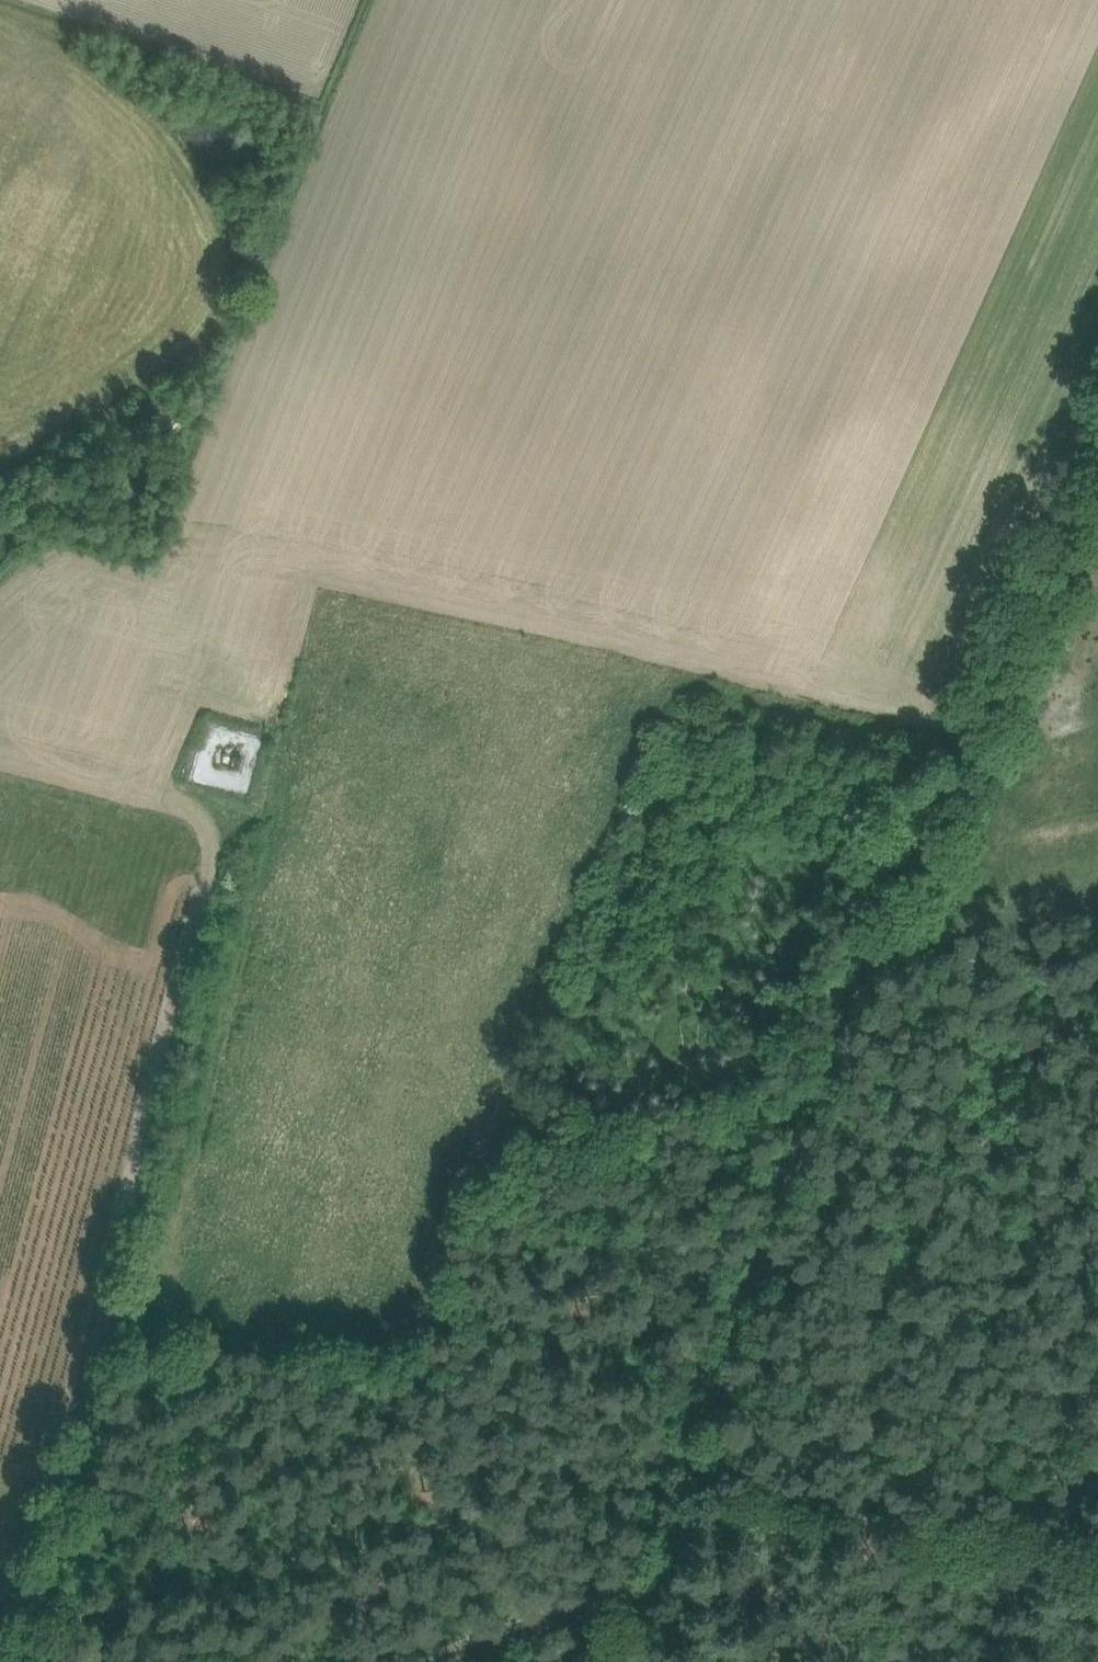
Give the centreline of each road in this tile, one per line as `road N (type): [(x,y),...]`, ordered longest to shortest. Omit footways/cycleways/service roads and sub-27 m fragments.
road 1 (track): [(1097,464),(766,1187),(698,1454)]
road 2 (track): [(698,1454),(1097,1510)]
road 3 (track): [(660,1600),(425,1661)]

